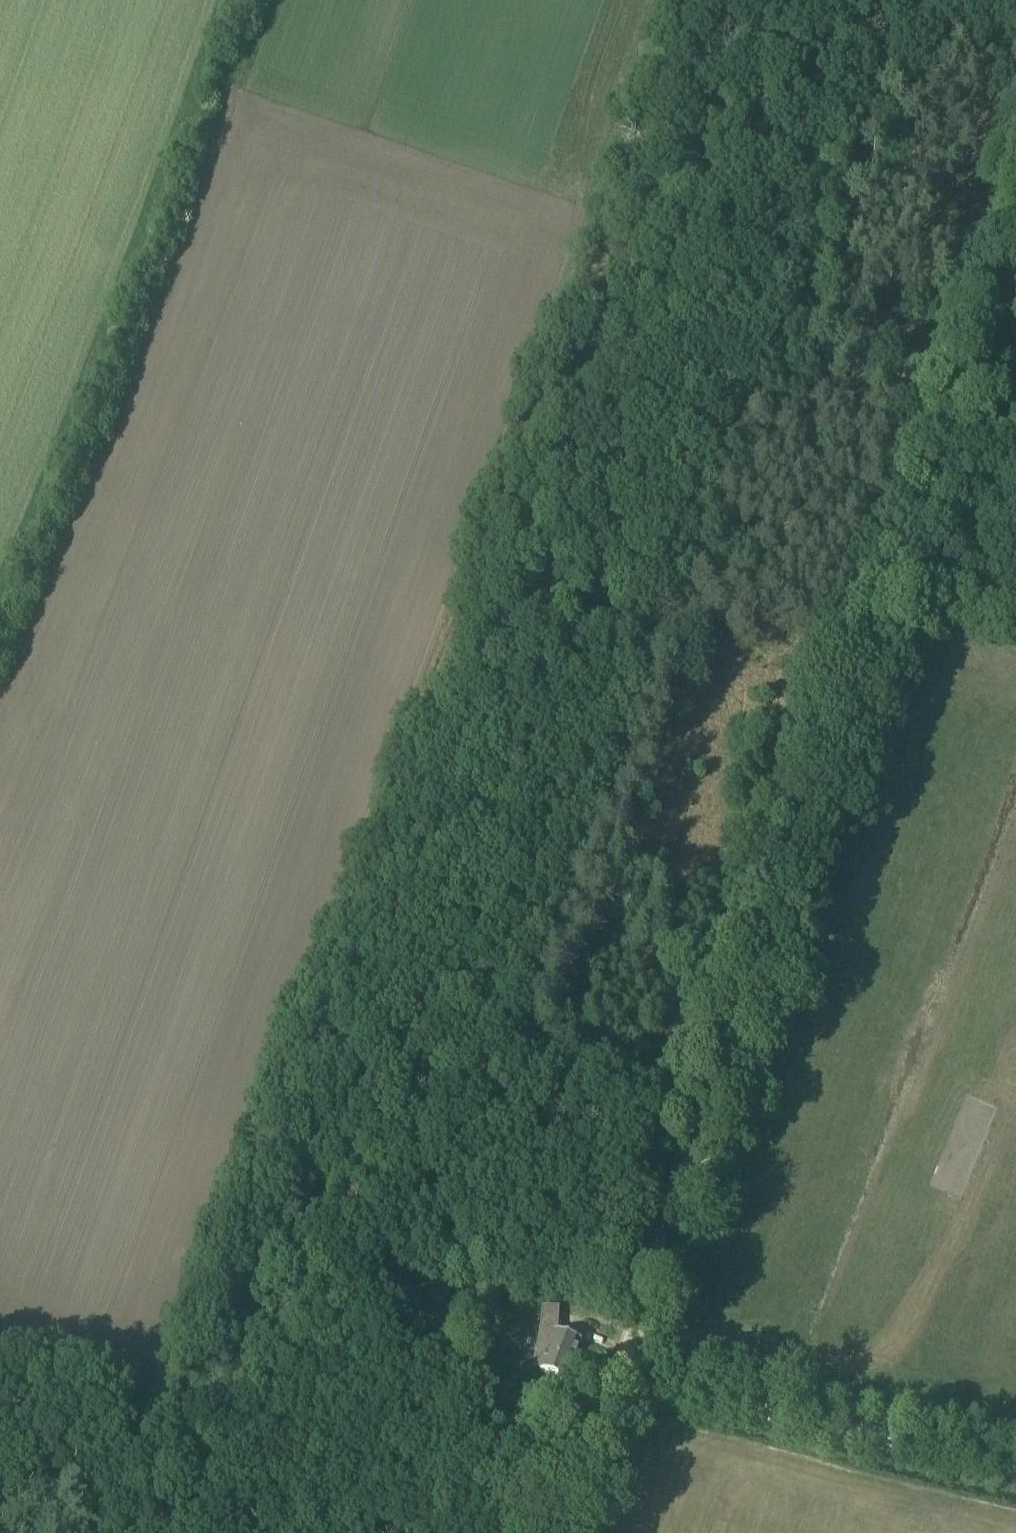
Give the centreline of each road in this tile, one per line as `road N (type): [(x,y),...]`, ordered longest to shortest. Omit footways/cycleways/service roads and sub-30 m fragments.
road 1 (track): [(614,1375),(984,323),(1015,265)]
road 2 (track): [(557,1530),(0,1357)]
road 3 (track): [(614,1375),(1015,1474)]
road 4 (track): [(556,1532),(614,1375)]

